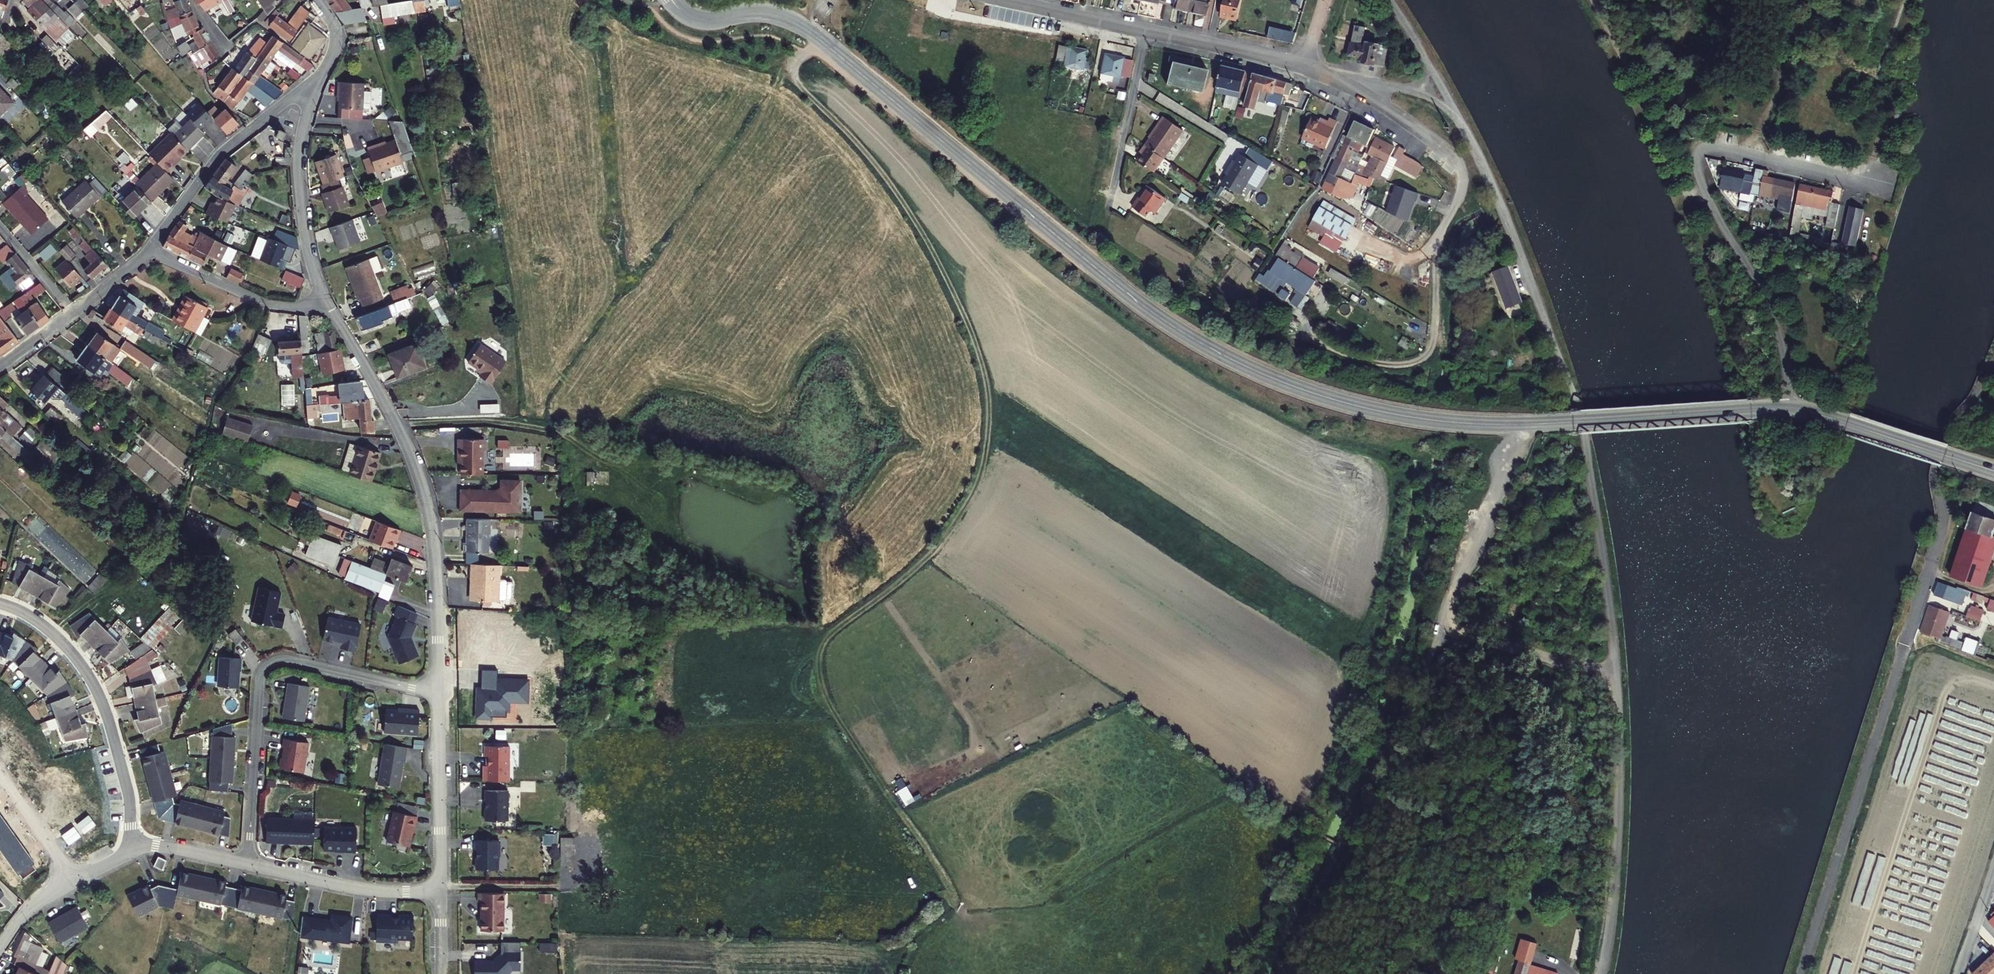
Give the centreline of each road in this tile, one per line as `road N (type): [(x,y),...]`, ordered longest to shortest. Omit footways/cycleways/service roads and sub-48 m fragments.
road 1 (secondary): [(720,19),(764,14),(803,27),(1151,312),(1290,385),(1384,412),(1469,424),(1798,410),(1950,457)]
road 2 (track): [(952,900),(823,694),(818,673),(832,632),(927,557),(974,489),(987,437),(984,369),(904,205),(794,78),(794,62),(822,42)]
road 3 (residential): [(327,303),(395,423),(422,490),(434,553),(438,694)]
road 4 (track): [(1443,632),(1274,973)]
road 5 (residential): [(438,694),(289,661),(265,668),(248,864)]
road 6 (residential): [(1340,80),(1461,166),(1460,195),(1439,239),(1428,353)]
road 7 (residential): [(130,840),(129,794),(97,689),(54,633),(0,603)]
road 8 (residential): [(322,75),(227,148),(150,249)]
road 9 (residential): [(327,303),(309,254),(299,174),(305,122),(322,75)]
road 10 (track): [(1525,425),(1496,481),(1443,632)]
road 11 (residential): [(1147,31),(1340,80)]
road 12 (residential): [(438,694),(441,890)]
road 13 (residential): [(441,890),(375,890),(248,864)]
road 14 (residential): [(0,365),(150,249)]
road 15 (residential): [(150,249),(266,302),(327,303)]
road 16 (residential): [(1147,31),(1111,199)]
road 17 (residential): [(1005,0),(1147,31)]
road 18 (residential): [(0,775),(75,880)]
road 19 (residential): [(248,864),(130,840)]

